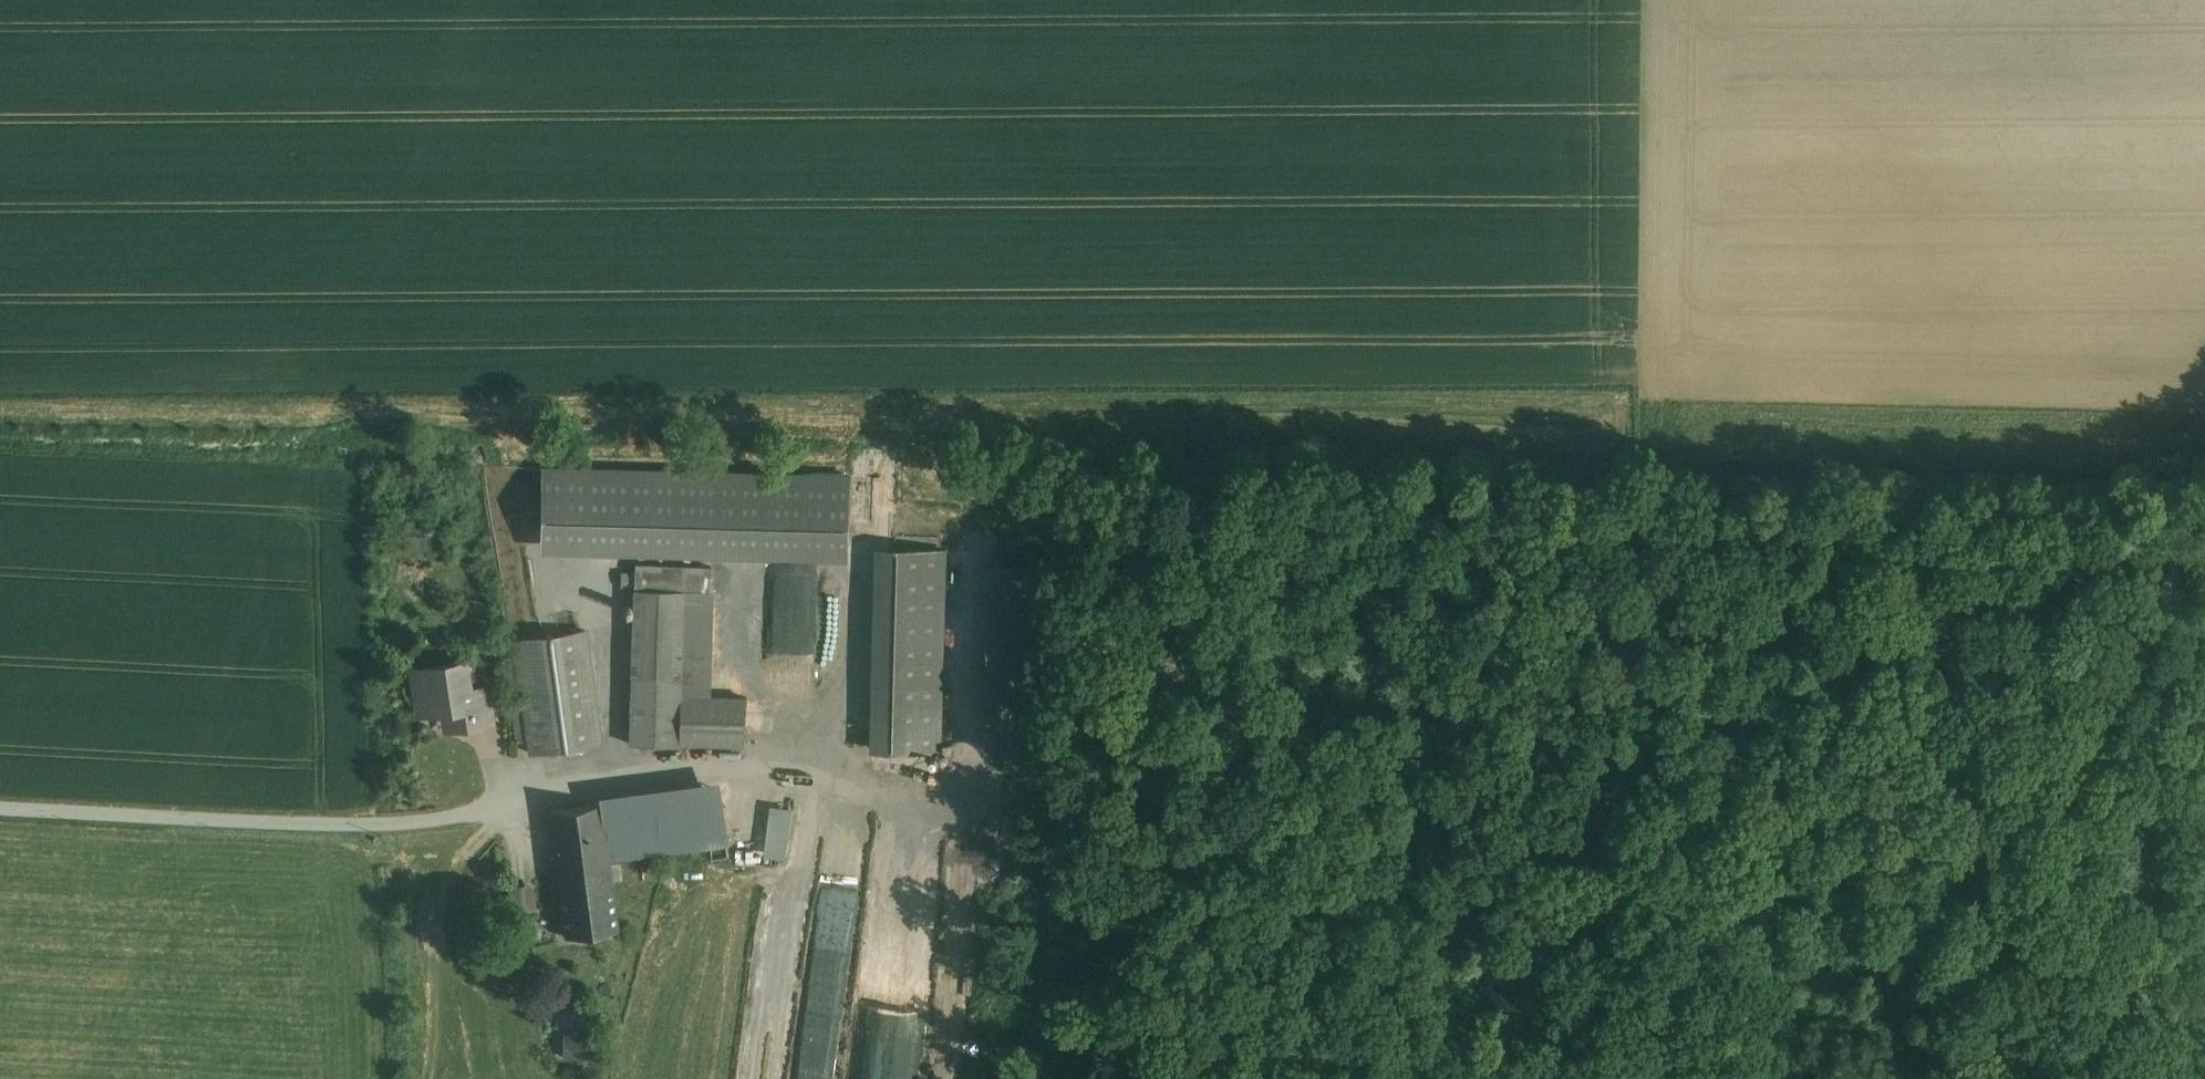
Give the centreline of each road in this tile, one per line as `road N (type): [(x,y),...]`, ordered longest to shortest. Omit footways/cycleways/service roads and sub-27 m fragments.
road 1 (unclassified): [(558,787),(387,825),(0,807)]

